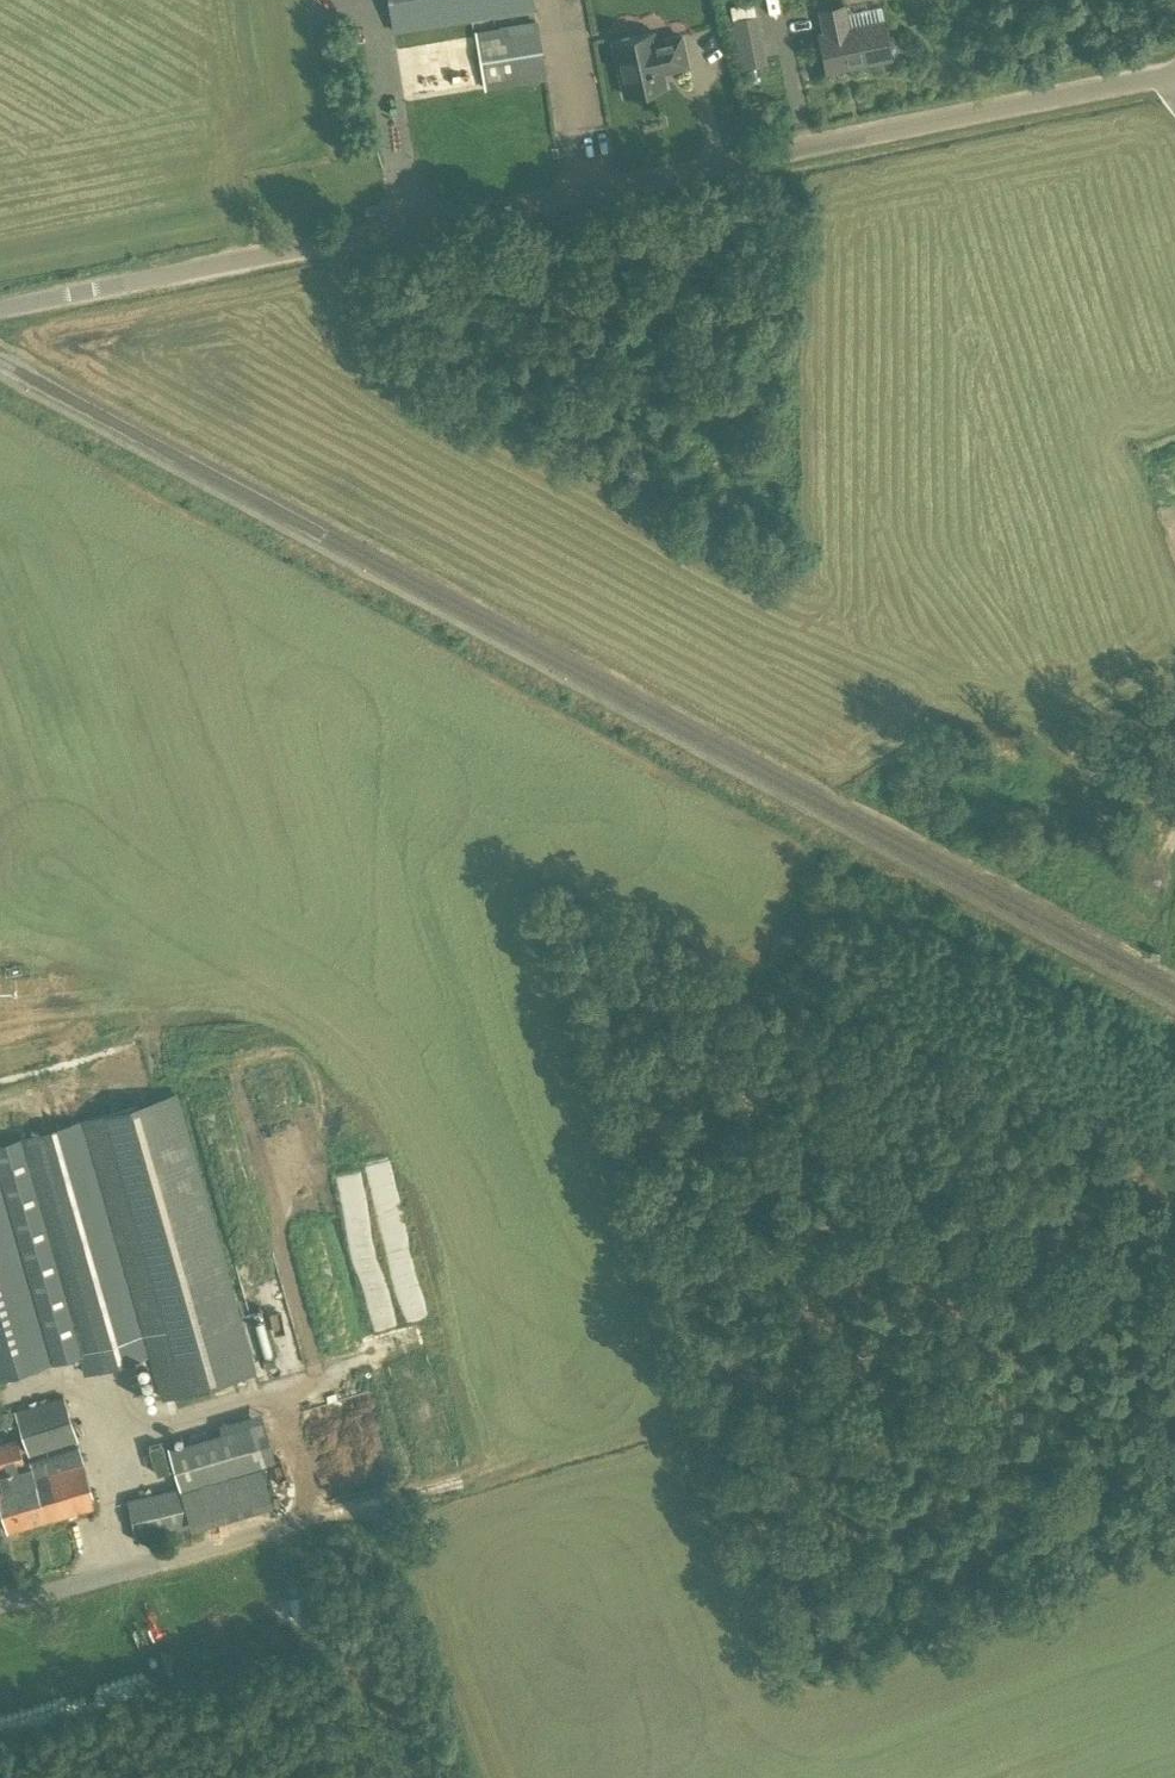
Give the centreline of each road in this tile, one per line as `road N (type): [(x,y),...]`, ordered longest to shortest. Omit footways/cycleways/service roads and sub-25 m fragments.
road 1 (unclassified): [(0,306),(1174,74)]

